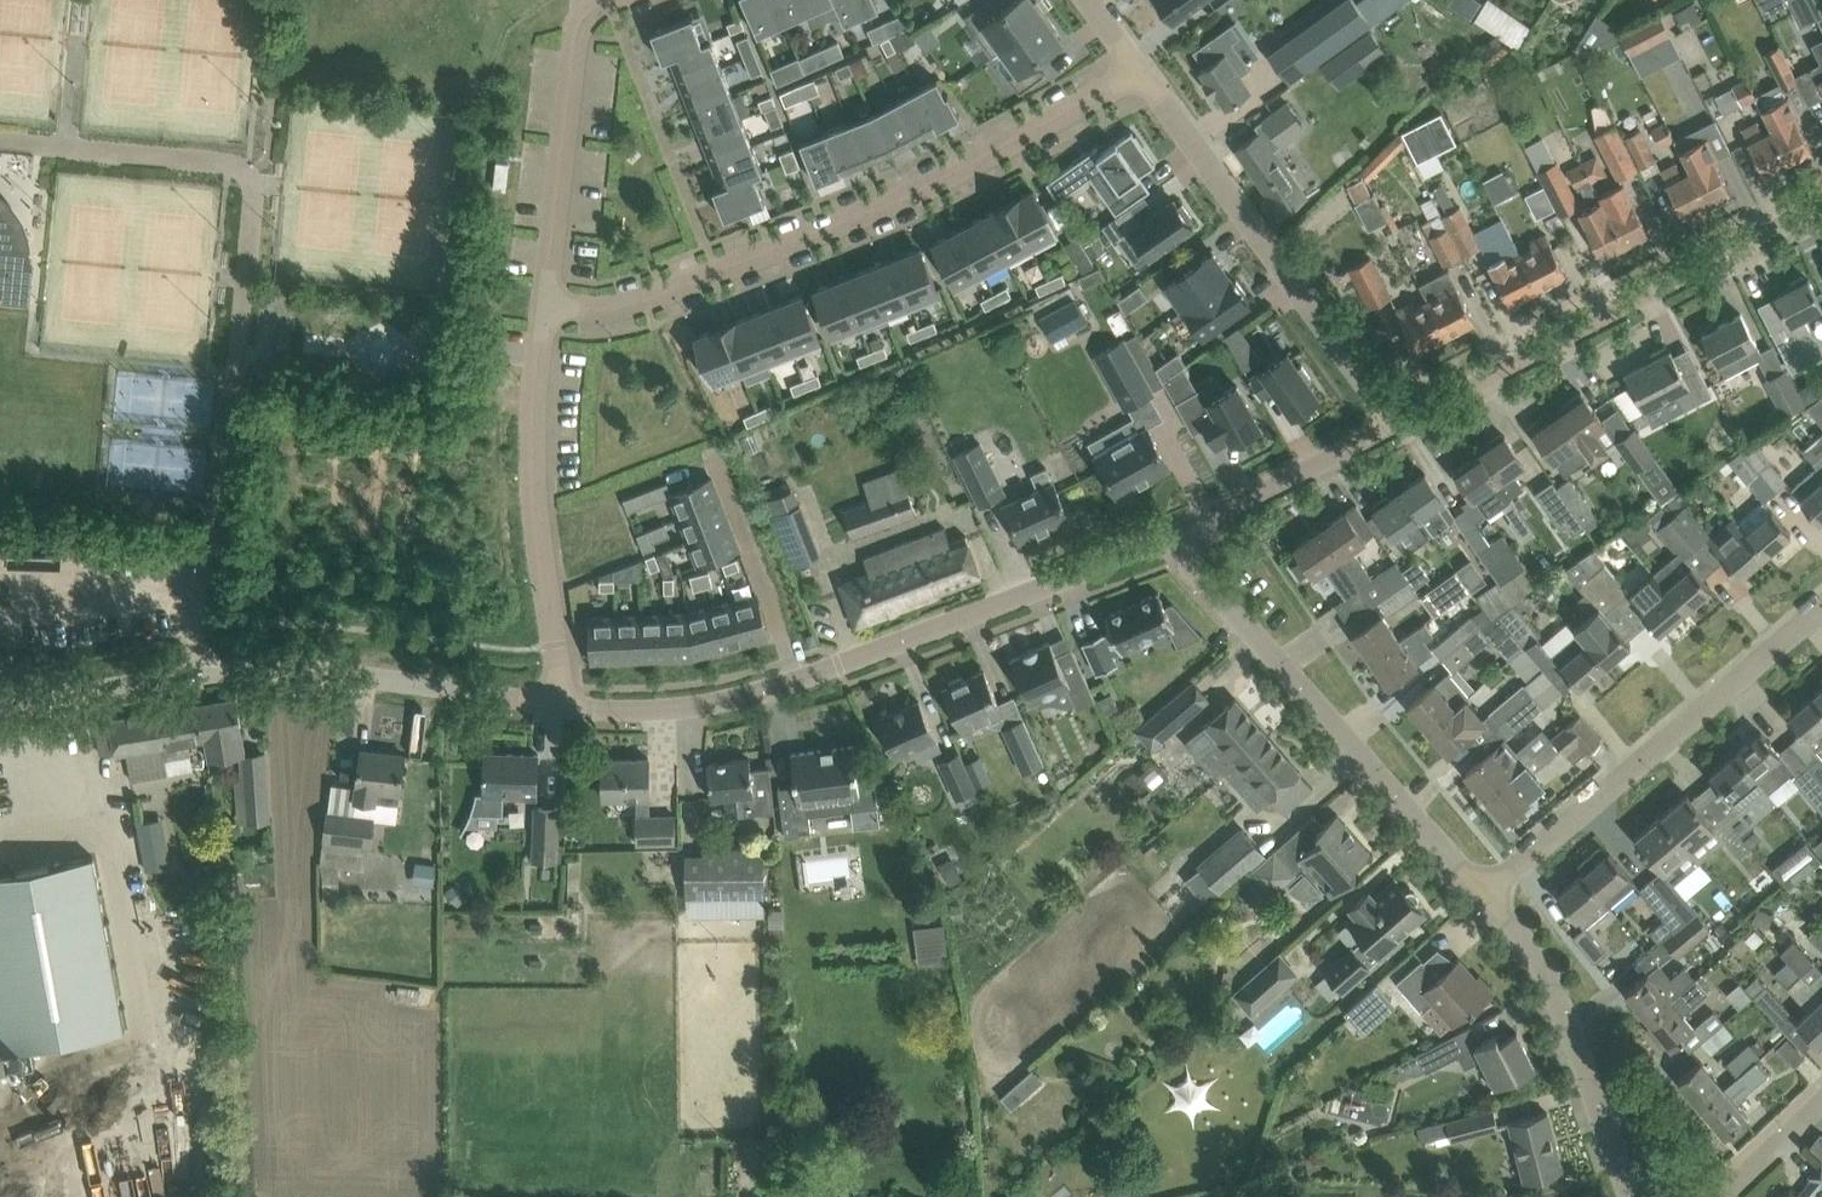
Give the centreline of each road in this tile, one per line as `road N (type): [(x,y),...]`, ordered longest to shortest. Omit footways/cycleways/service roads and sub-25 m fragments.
road 1 (residential): [(1140,73),(932,183),(717,274),(636,303),(546,307)]
road 2 (residential): [(0,701),(231,664),(560,705)]
road 3 (residential): [(1398,421),(1821,203)]
road 4 (residential): [(1483,897),(1173,539)]
road 5 (residential): [(1483,897),(1821,607)]
road 6 (residential): [(1398,421),(1140,73)]
road 7 (residential): [(795,680),(1173,539)]
road 8 (residential): [(546,307),(534,497),(560,705)]
road 9 (residential): [(1629,1196),(1560,999),(1536,954),(1483,897)]
road 10 (residential): [(611,0),(579,32),(546,307)]
road 11 (residential): [(1173,539),(1398,421)]
road 12 (residential): [(560,705),(668,708),(729,701),(795,680)]
road 13 (residential): [(795,680),(720,470)]
road 14 (residential): [(1722,1196),(1821,1105)]

